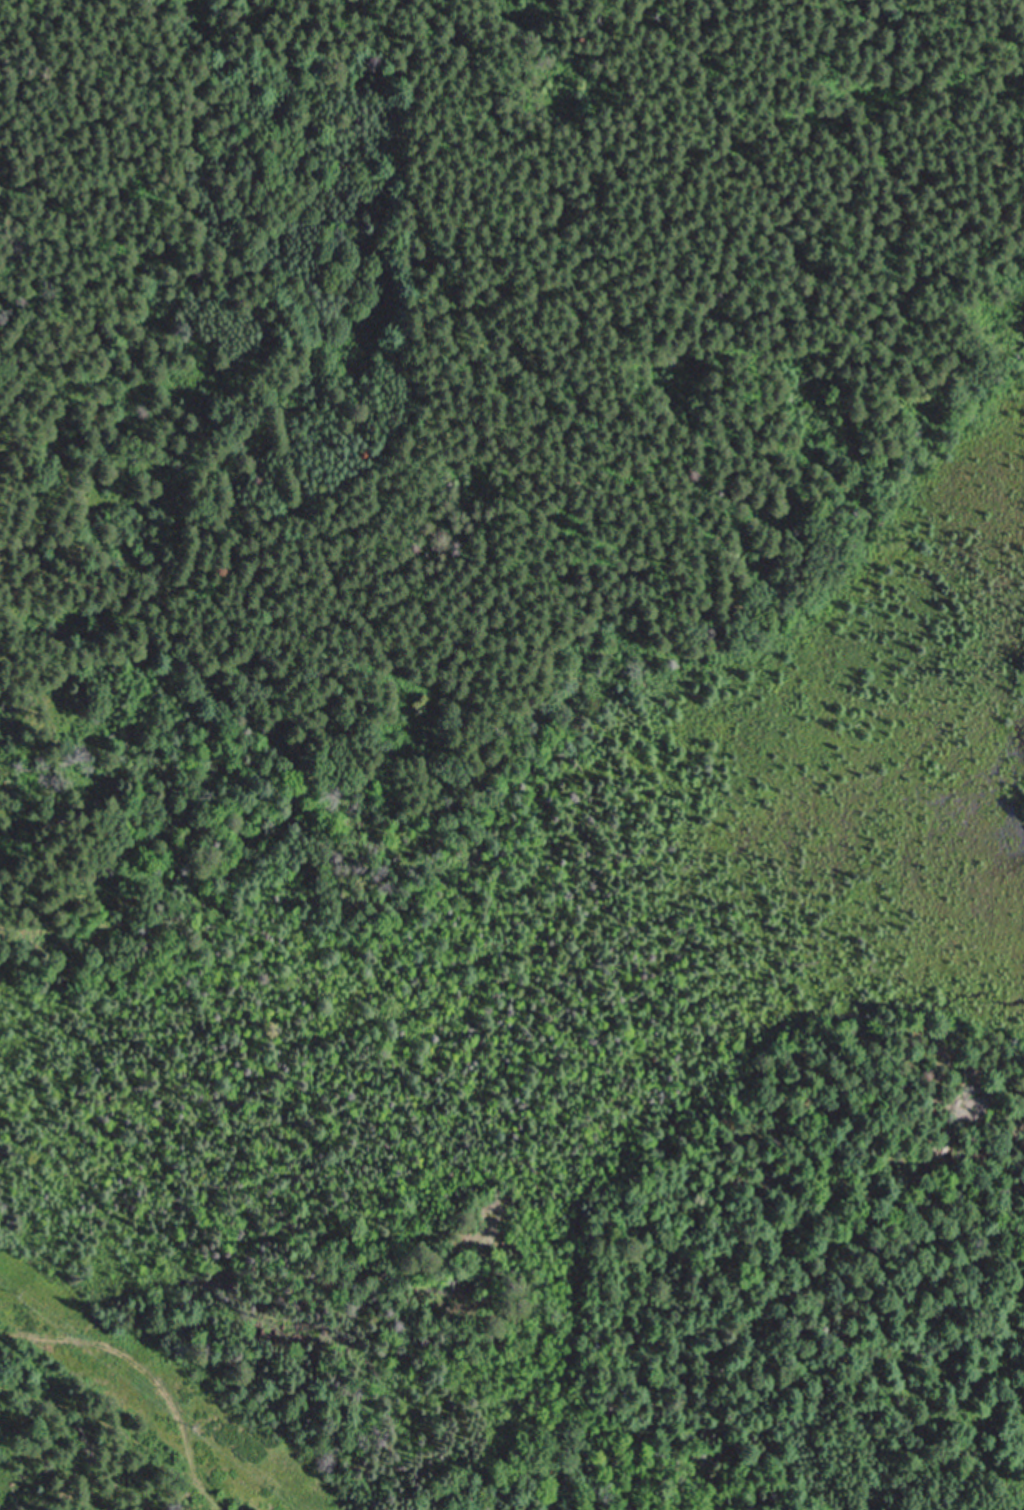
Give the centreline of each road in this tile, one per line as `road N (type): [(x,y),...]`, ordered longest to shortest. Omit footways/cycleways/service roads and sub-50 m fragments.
road 1 (track): [(298,1509),(196,1433),(135,1360),(73,1335),(0,1321)]

